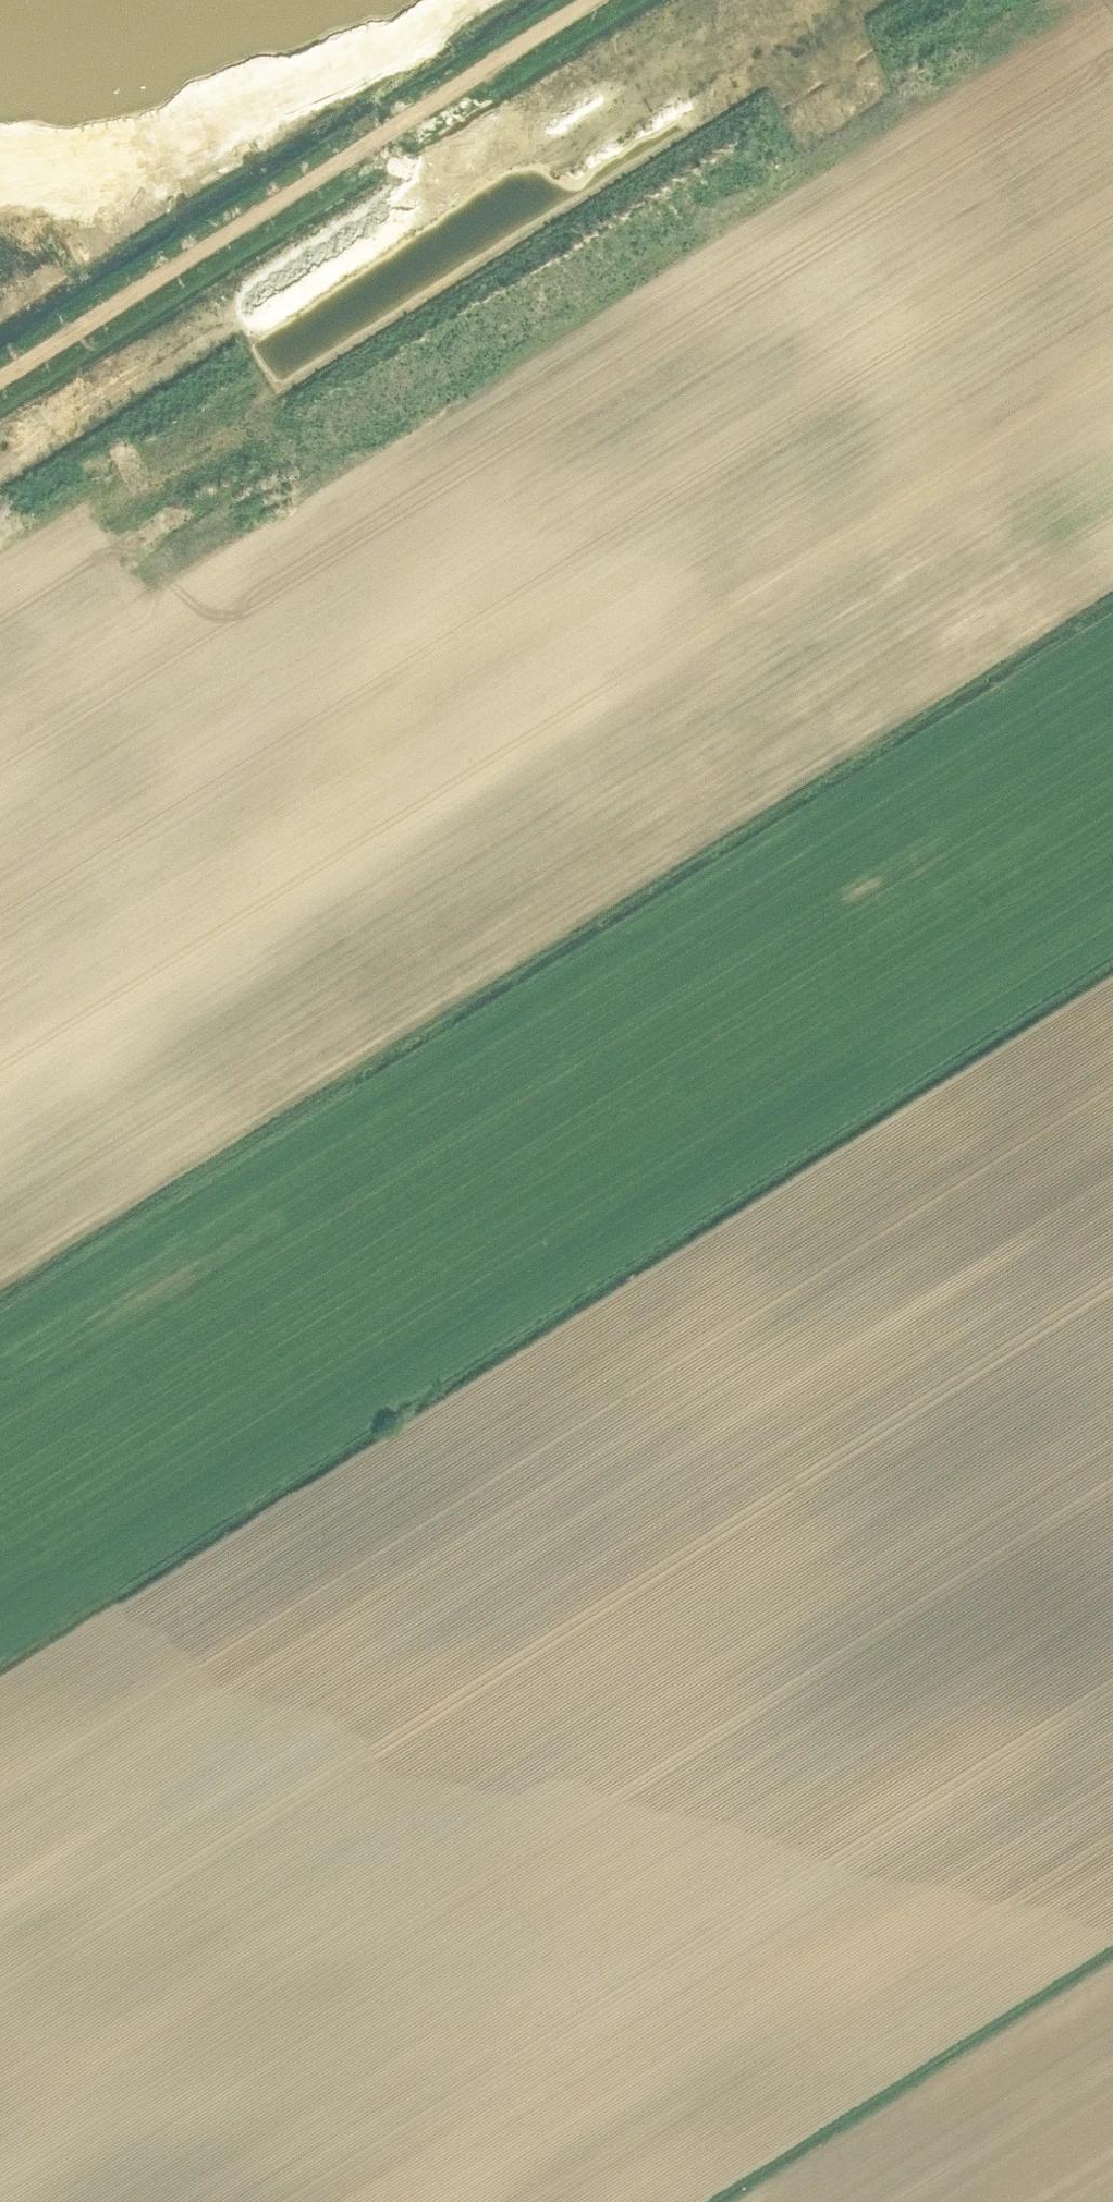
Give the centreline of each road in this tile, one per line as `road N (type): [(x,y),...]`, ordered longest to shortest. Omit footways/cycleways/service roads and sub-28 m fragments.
road 1 (residential): [(0,697),(264,526),(418,498),(684,347)]

